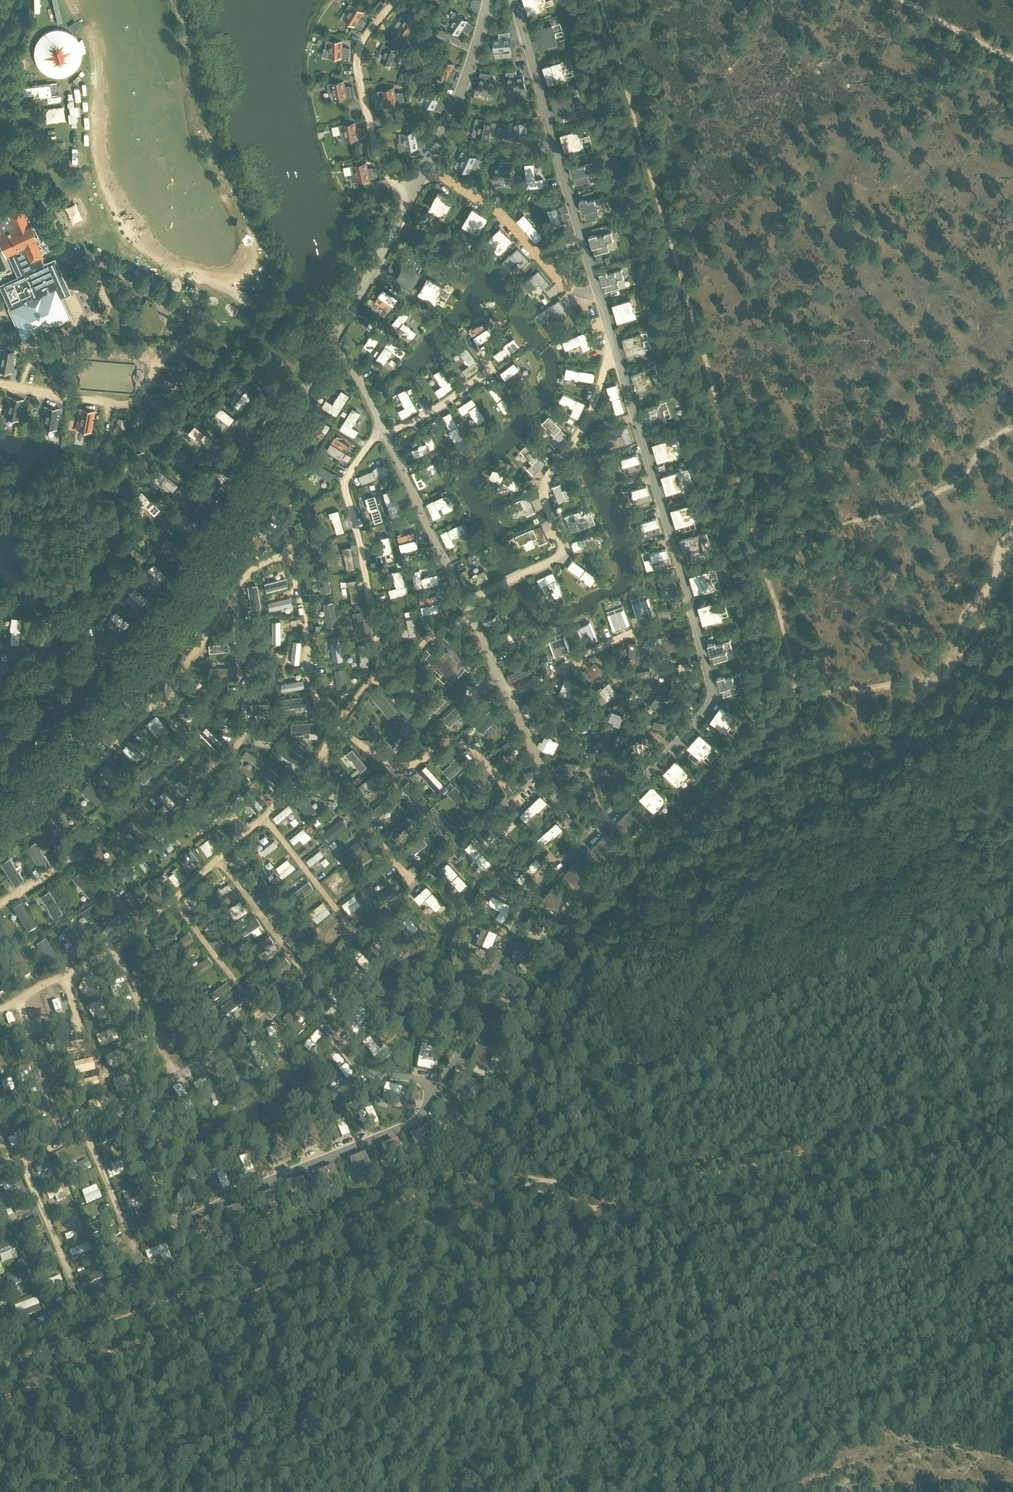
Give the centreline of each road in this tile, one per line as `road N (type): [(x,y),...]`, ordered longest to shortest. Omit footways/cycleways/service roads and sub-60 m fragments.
road 1 (track): [(595,0),(807,703),(770,740)]
road 2 (track): [(614,1200),(596,1208),(540,1193),(433,1223),(0,1399)]
road 3 (track): [(0,1006),(138,937),(296,785),(382,667),(470,619)]
road 4 (track): [(70,974),(162,1211),(172,1218),(416,1120),(458,1054)]
road 5 (track): [(770,740),(595,922),(500,1124),(469,1167)]
road 6 (track): [(469,1167),(0,1369)]
road 7 (track): [(246,494),(282,519),(311,677),(337,727),(401,766),(453,740),(513,791)]
road 8 (track): [(614,1200),(870,1139),(951,1112),(1012,1079)]
road 9 (track): [(477,349),(491,367),(438,407),(368,443),(346,478),(382,667)]
road 10 (track): [(0,645),(26,652),(83,642),(123,666),(250,829)]
road 11 (track): [(684,1241),(817,1271),(1012,1289)]
road 12 (track): [(1012,538),(1002,580),(952,664),(901,728),(863,741)]
road 13 (track): [(684,1241),(700,1276),(711,1371),(720,1386),(708,1447),(716,1491)]
road 14 (track): [(163,715),(175,701),(186,663),(249,572),(290,553)]
road 15 (track): [(508,696),(692,606)]
road 16 (track): [(205,768),(248,731),(233,595)]
road 17 (track): [(299,988),(359,1064),(379,1075),(440,1082)]
road 18 (track): [(296,785),(345,800),(417,884)]
road 19 (track): [(265,815),(356,939)]
road 20 (track): [(216,860),(310,977)]
road 21 (track): [(175,904),(263,1019)]
road 22 (track): [(116,950),(152,1040),(177,1080)]
road 23 (track): [(87,1132),(136,1259)]
road 24 (track): [(21,1163),(71,1280)]
road 25 (track): [(904,0),(1012,65)]

